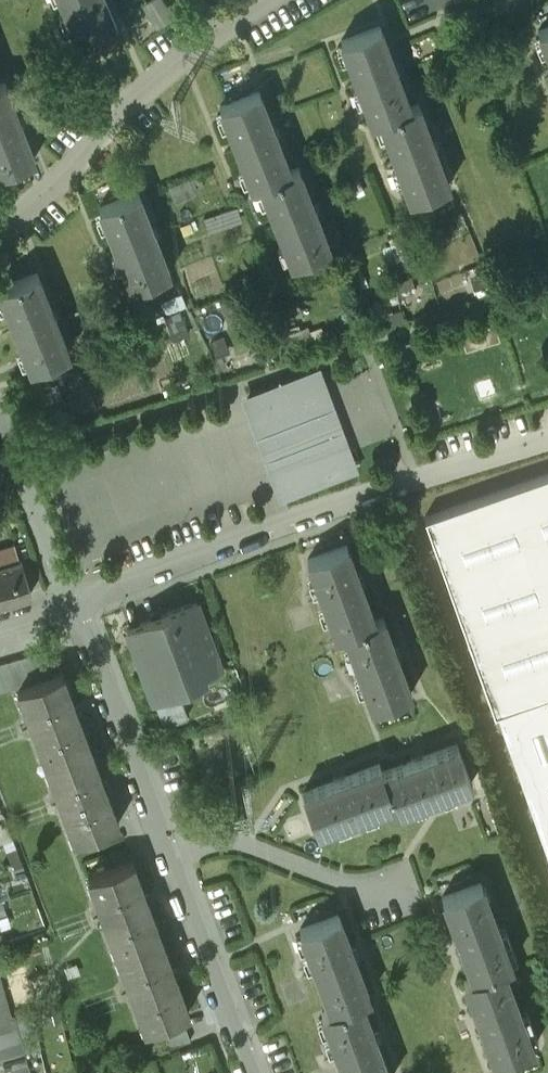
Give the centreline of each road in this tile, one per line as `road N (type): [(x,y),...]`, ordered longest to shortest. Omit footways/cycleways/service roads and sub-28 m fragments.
road 1 (residential): [(547,440),(72,599)]
road 2 (residential): [(0,229),(53,188),(106,128),(225,29),(273,0)]
road 3 (residential): [(72,599),(171,864)]
road 4 (residential): [(395,888),(249,845),(224,842),(171,864)]
road 5 (residential): [(171,864),(246,1072)]
road 6 (residential): [(0,418),(72,599)]

